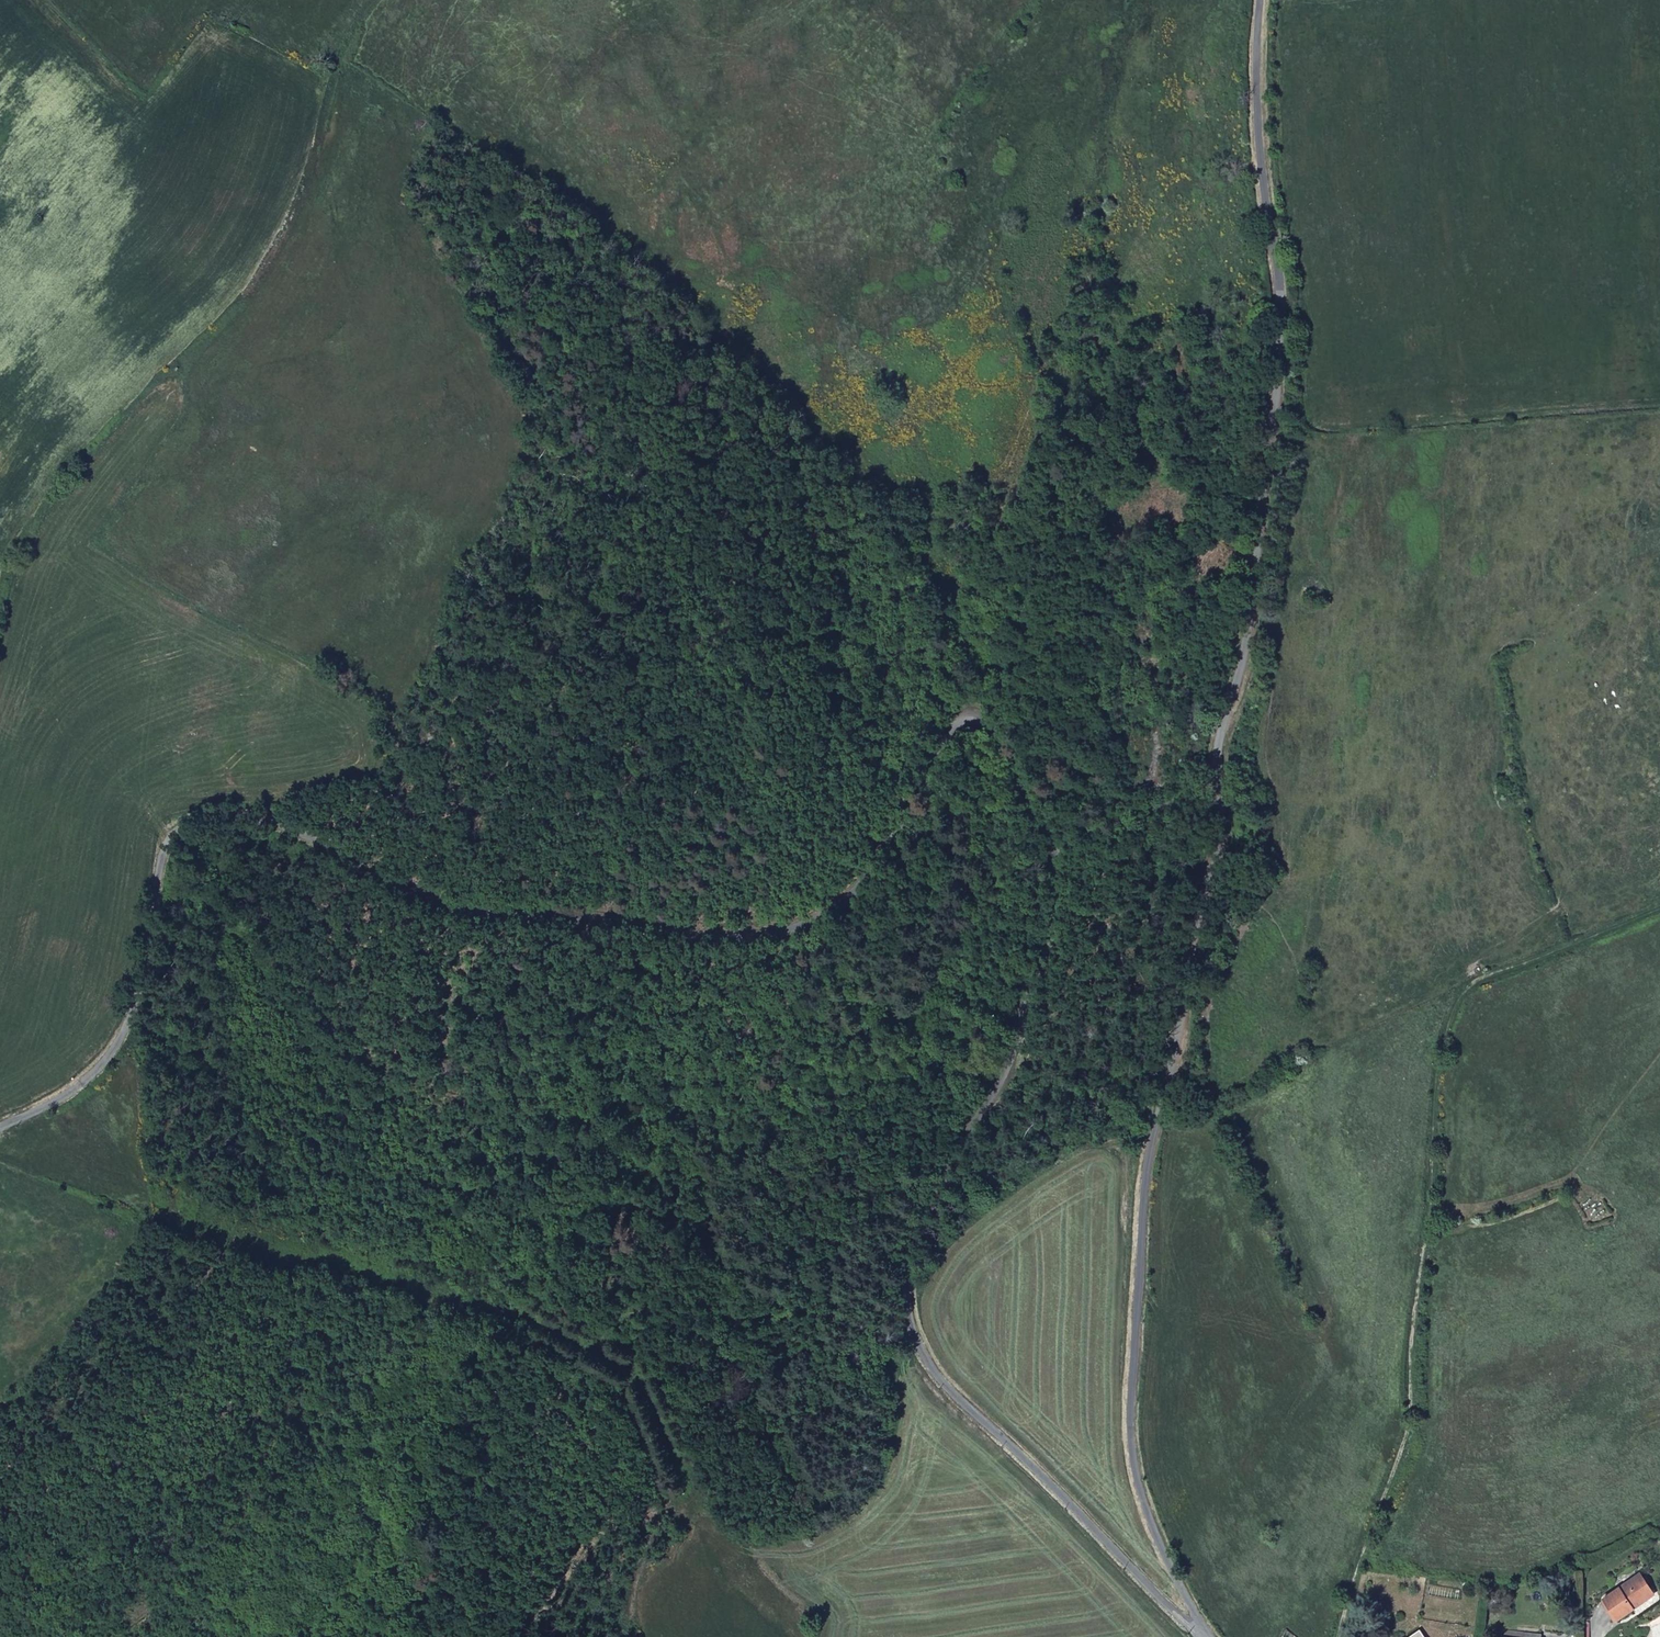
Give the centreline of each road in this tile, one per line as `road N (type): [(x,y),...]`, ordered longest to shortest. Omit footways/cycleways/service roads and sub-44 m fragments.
road 1 (unclassified): [(1202,1633),(938,1377),(910,1316),(915,1245),(1015,1043),(1056,871),(1050,836),(974,718),(954,721),(942,738),(896,844),(866,882),(806,924),(468,910),(378,875),(272,820),(205,811),(176,825),(164,845),(144,979),(116,1047),(82,1082),(0,1126)]
road 2 (unclassified): [(1261,0),(1263,184),(1282,293),(1282,350),(1248,637),(1199,814),(1171,1070),(1144,1182),(1133,1383),(1139,1494),(1202,1633)]

